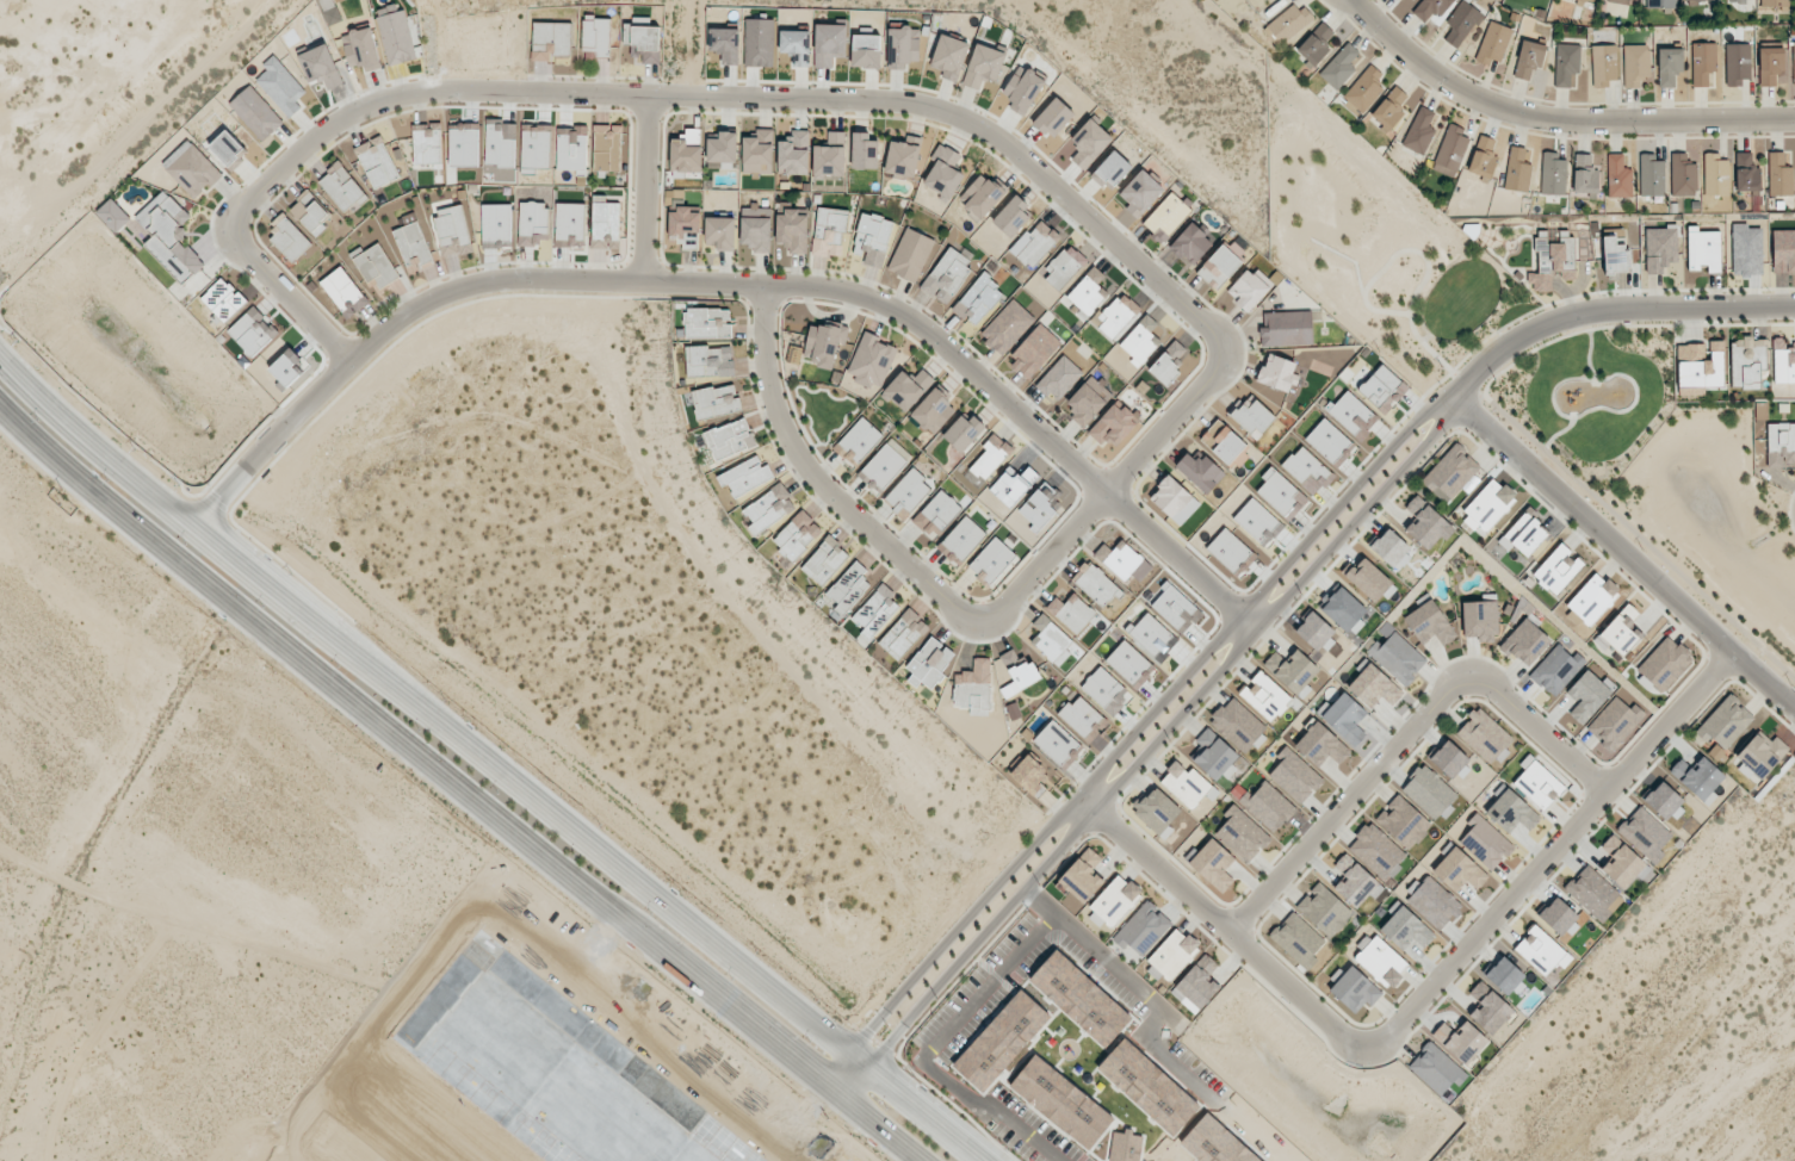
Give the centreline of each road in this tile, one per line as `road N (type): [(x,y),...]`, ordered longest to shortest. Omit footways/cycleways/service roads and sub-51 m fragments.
road 1 (residential): [(1224,360),(1214,325),(997,139),(937,108),(433,92),(345,117),(237,216),(247,252),(351,361)]
road 2 (residential): [(200,526),(351,361),(402,316),(440,298),(485,281),(540,278),(829,287),(908,316),(1258,634)]
road 3 (secondary): [(988,1160),(85,432),(0,352)]
road 4 (secondary): [(0,411),(921,1160)]
road 5 (residential): [(1457,402),(1415,424),(854,1053),(834,1091)]
road 6 (residential): [(834,1091),(873,1068),(1457,402)]
road 7 (residential): [(1367,1044),(1392,1033),(1733,653)]
road 8 (residential): [(1231,935),(1456,687),(1488,685),(1608,793)]
road 9 (residential): [(1354,0),(1446,89),(1536,122),(1794,119)]
road 10 (residential): [(1794,710),(1457,402)]
road 11 (residential): [(769,284),(773,389),(803,459),(958,610),(980,617)]
road 12 (residential): [(1082,797),(1343,1038),(1367,1044)]
road 13 (residential): [(1457,402),(1530,335),(1601,311),(1794,306)]
road 14 (residential): [(980,617),(1016,601),(1224,360)]
road 15 (residential): [(650,97),(649,280)]

